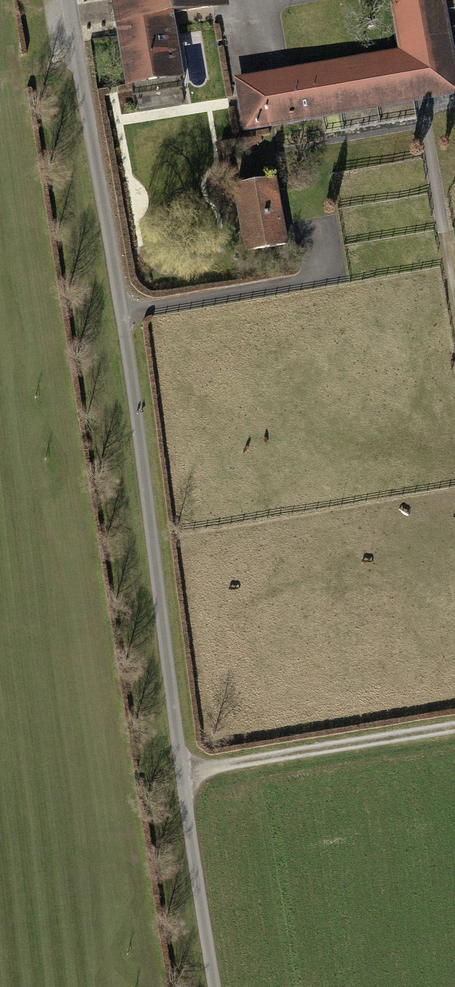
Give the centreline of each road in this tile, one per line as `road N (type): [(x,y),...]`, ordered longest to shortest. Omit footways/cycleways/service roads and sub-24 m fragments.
road 1 (track): [(65,0),(218,986)]
road 2 (track): [(454,729),(186,775)]

